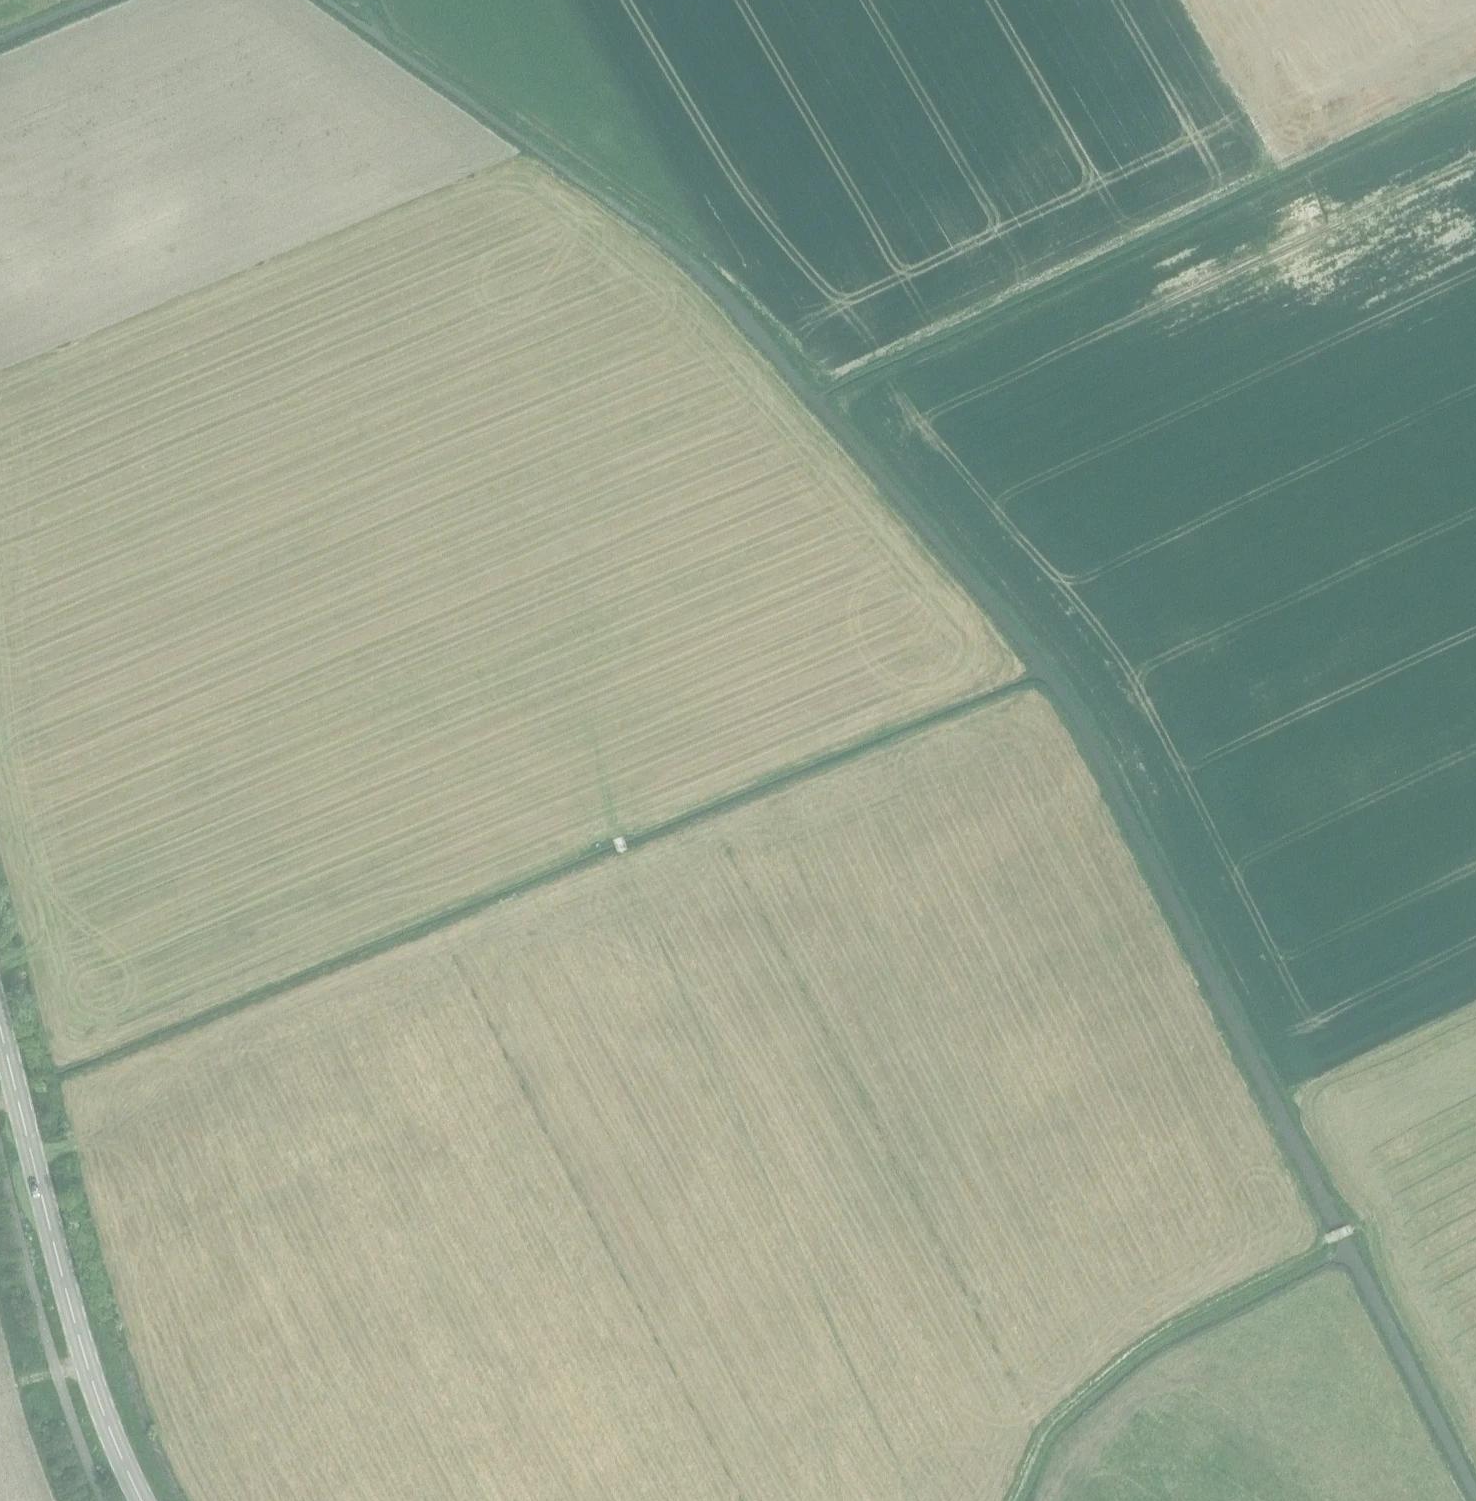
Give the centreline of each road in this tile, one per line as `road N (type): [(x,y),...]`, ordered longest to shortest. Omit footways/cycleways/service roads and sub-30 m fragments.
road 1 (secondary): [(142,1500),(79,1339),(0,1023)]
road 2 (track): [(1361,1223),(1127,1357),(1051,1420),(1008,1500)]

